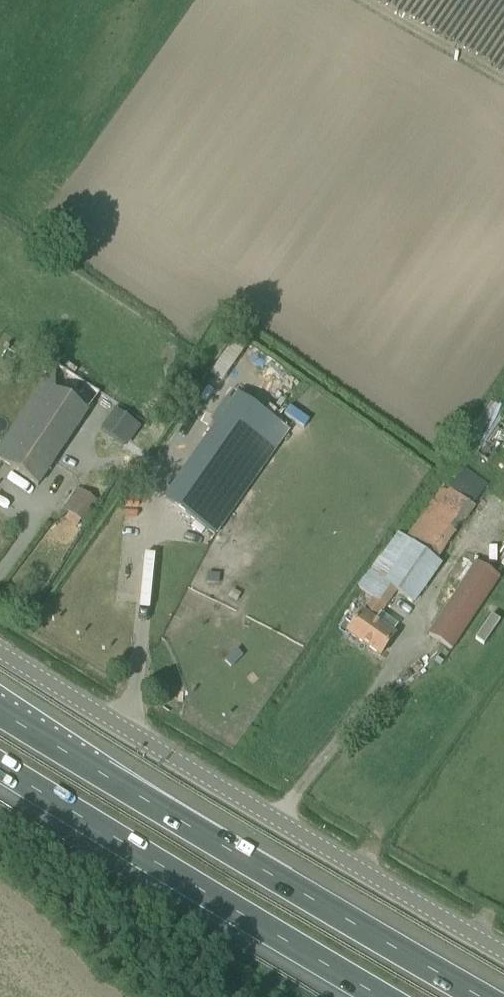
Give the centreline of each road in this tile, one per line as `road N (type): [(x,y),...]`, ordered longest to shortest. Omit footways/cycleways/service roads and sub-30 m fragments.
road 1 (unclassified): [(503,952),(0,653)]
road 2 (motorway): [(483,996),(0,710)]
road 3 (motorway): [(0,766),(383,996)]

